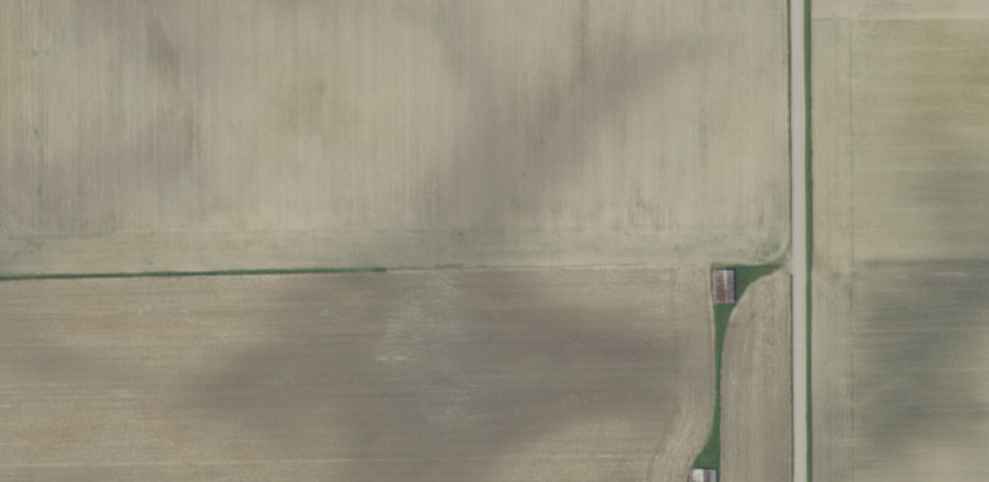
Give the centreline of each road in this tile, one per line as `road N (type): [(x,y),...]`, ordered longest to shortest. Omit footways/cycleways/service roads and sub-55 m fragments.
road 1 (residential): [(804,481),(801,0)]

